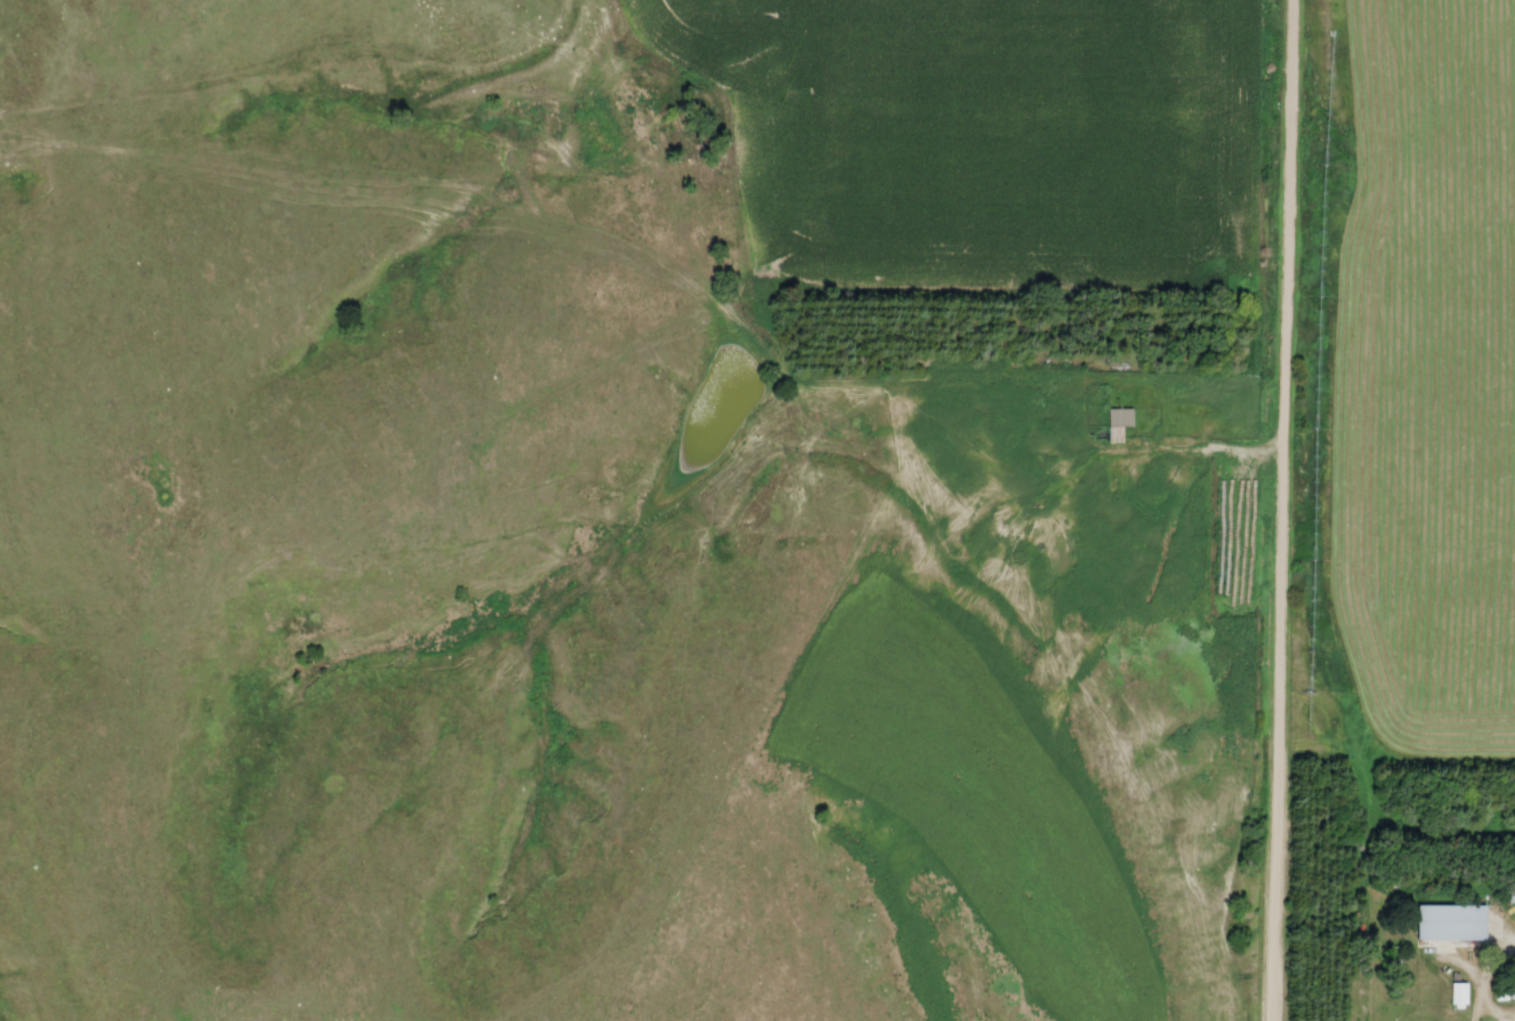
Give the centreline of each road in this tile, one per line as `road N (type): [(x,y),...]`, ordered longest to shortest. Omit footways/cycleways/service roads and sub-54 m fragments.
road 1 (residential): [(1271,1020),(1298,0)]

